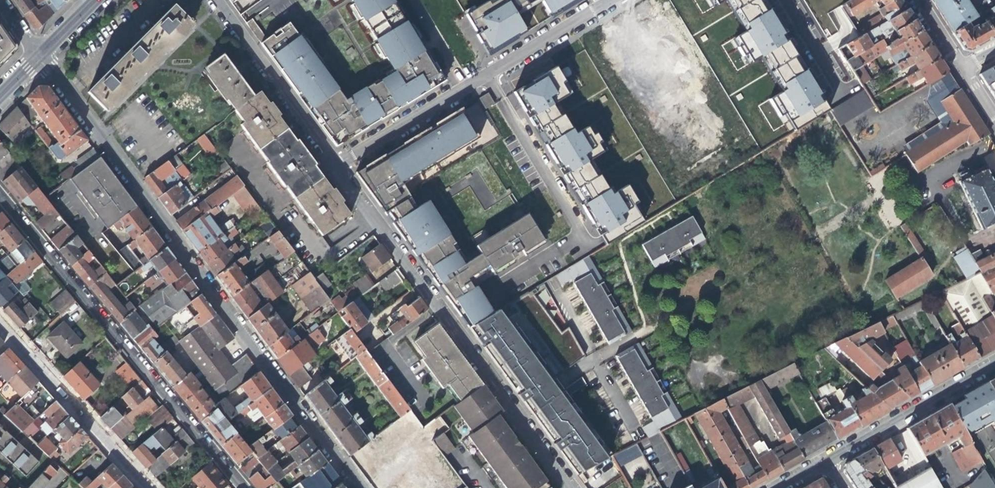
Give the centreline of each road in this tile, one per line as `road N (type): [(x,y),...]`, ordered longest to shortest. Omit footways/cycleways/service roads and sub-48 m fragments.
road 1 (residential): [(38,55),(359,487)]
road 2 (residential): [(570,487),(335,166)]
road 3 (residential): [(0,197),(241,487)]
road 4 (residential): [(147,487),(0,325)]
road 5 (residential): [(335,166),(214,0)]
road 6 (residential): [(824,463),(994,365)]
road 7 (residential): [(465,87),(609,0)]
road 8 (residential): [(465,87),(335,166)]

